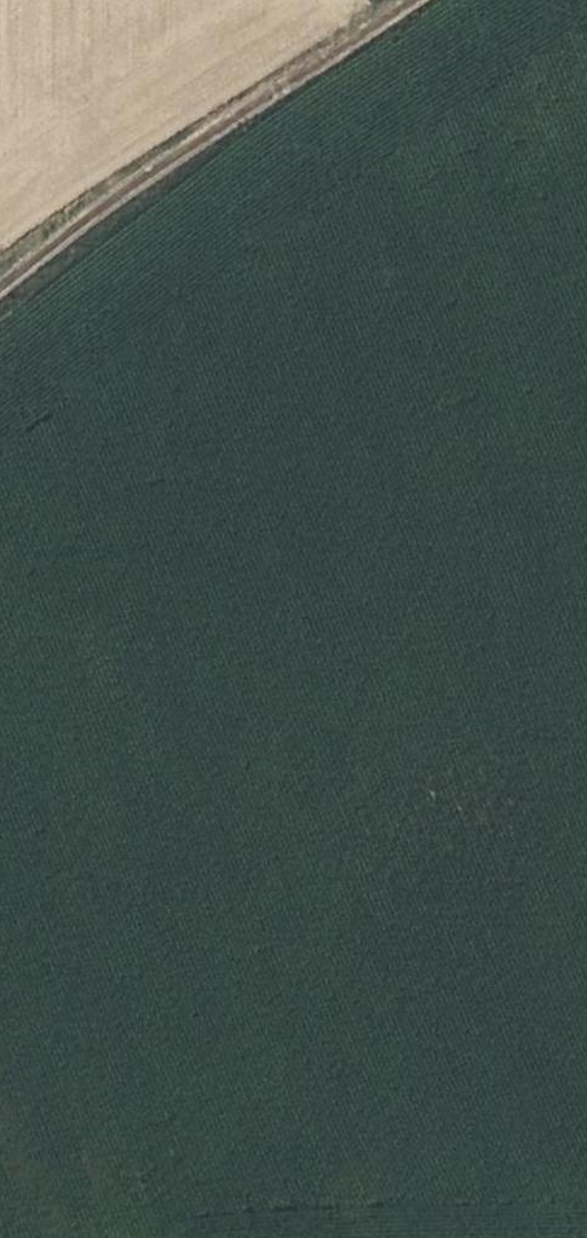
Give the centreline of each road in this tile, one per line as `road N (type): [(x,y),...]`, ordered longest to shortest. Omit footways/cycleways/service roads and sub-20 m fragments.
road 1 (track): [(423,0),(115,203),(0,296)]

